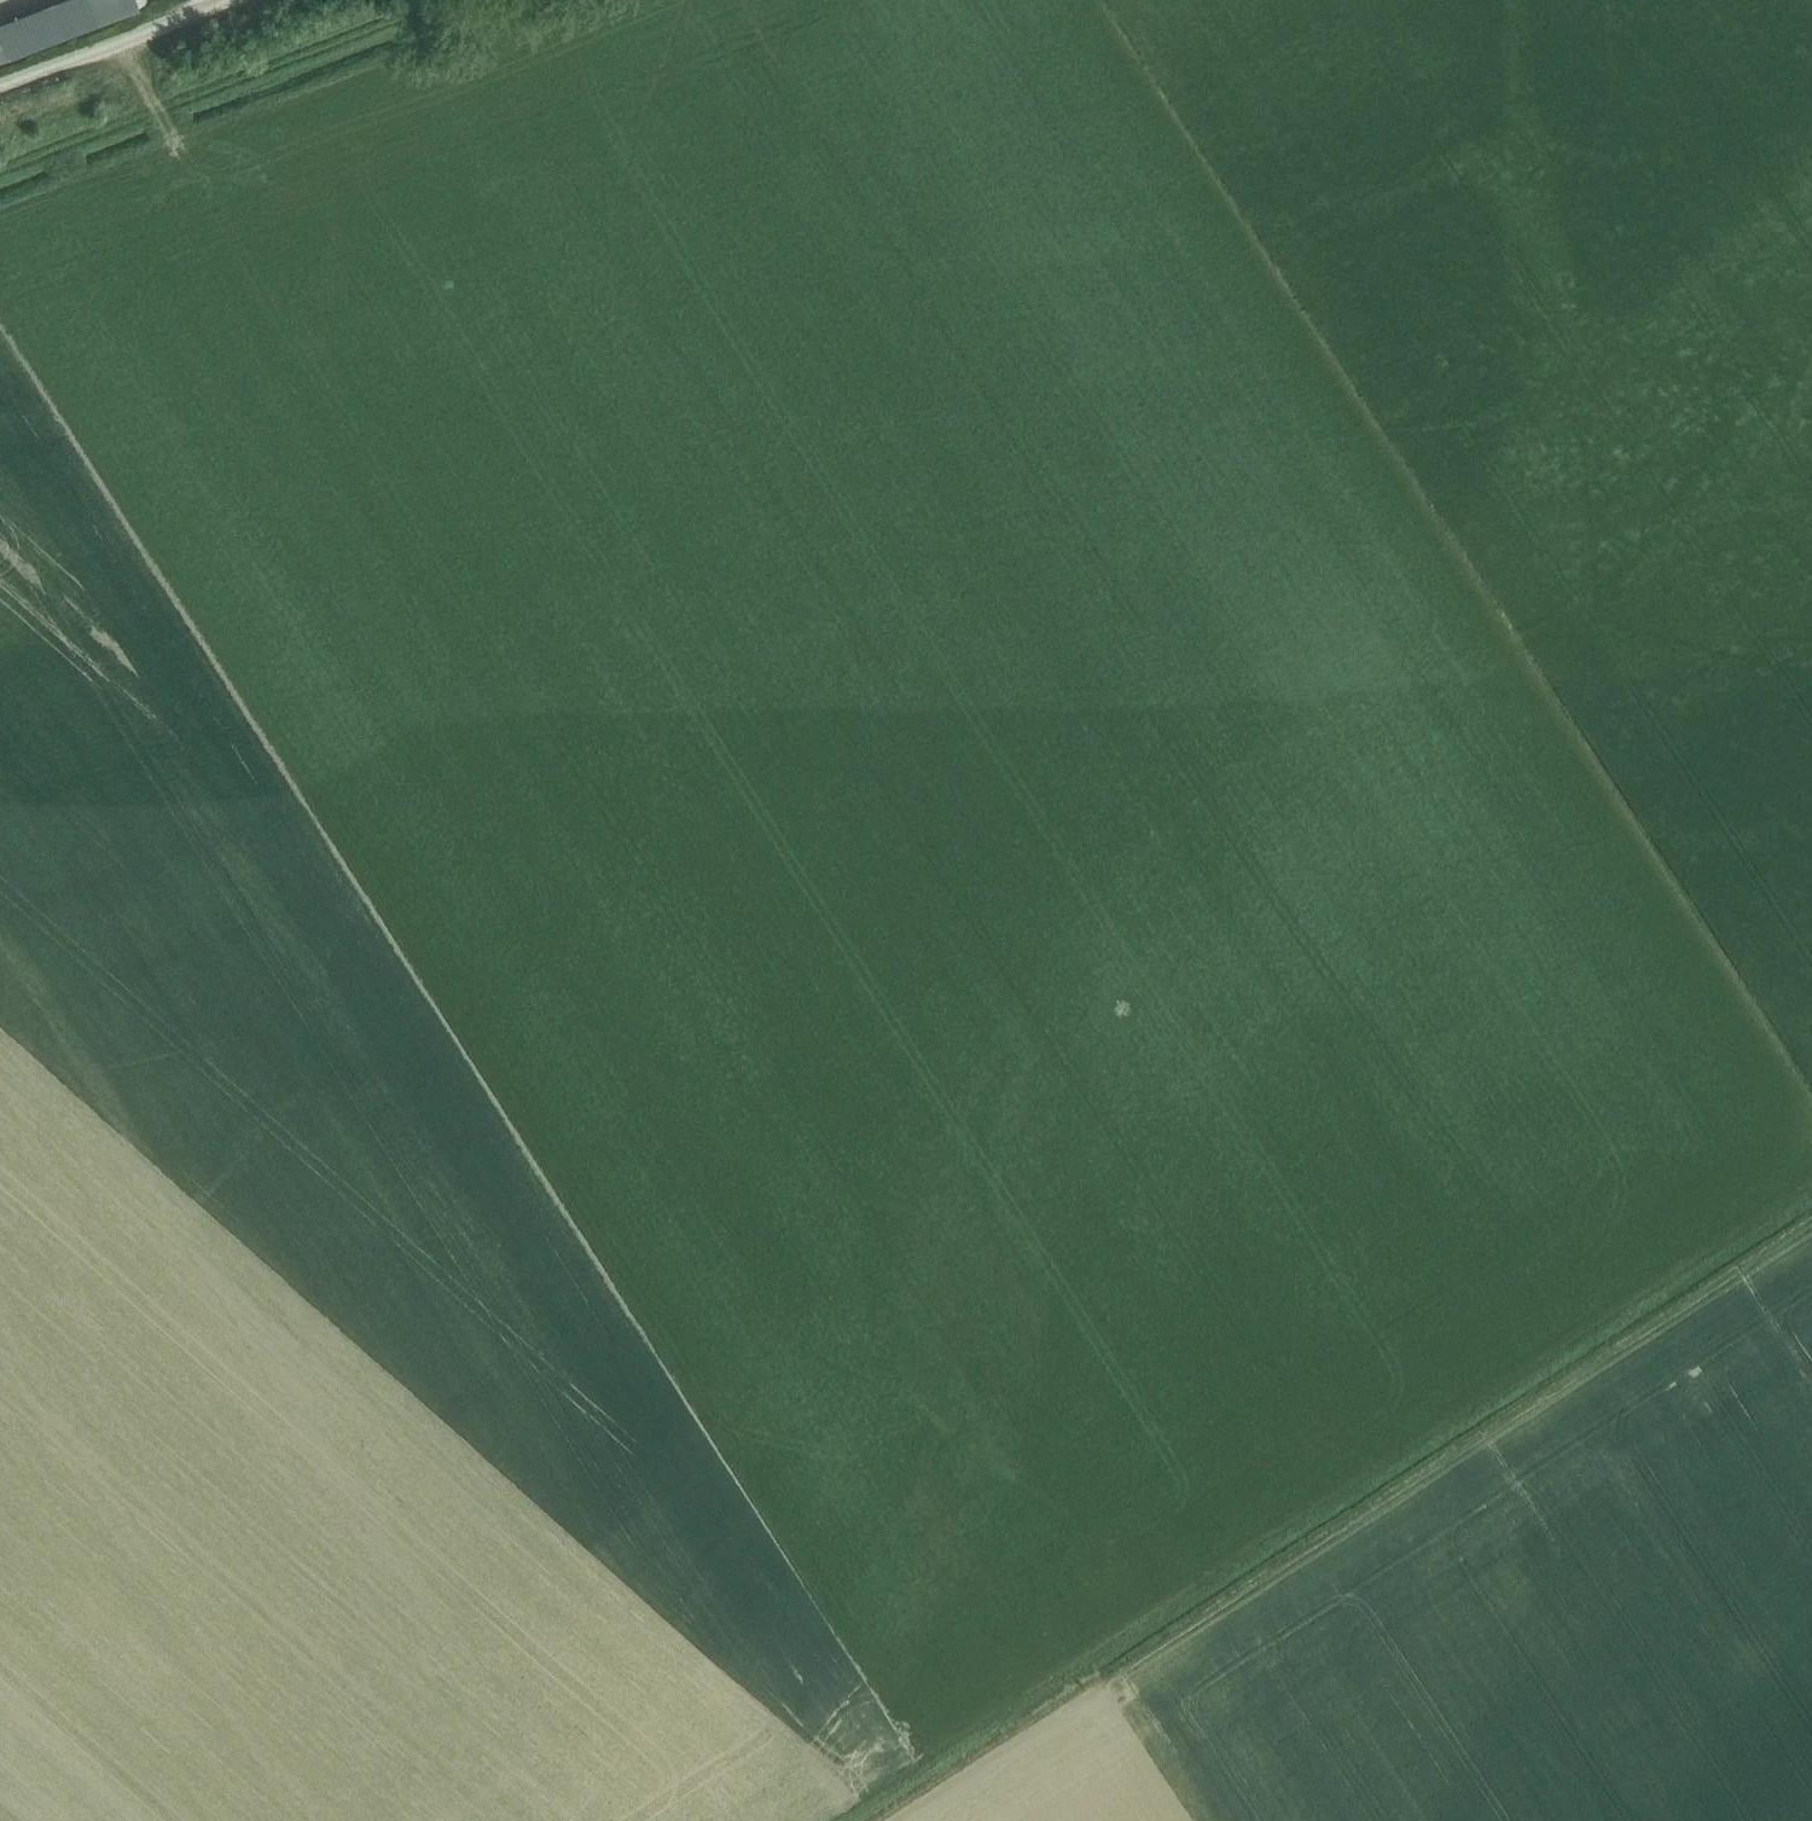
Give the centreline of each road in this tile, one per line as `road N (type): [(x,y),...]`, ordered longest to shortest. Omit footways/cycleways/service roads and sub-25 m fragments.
road 1 (unclassified): [(0,88),(233,0)]

